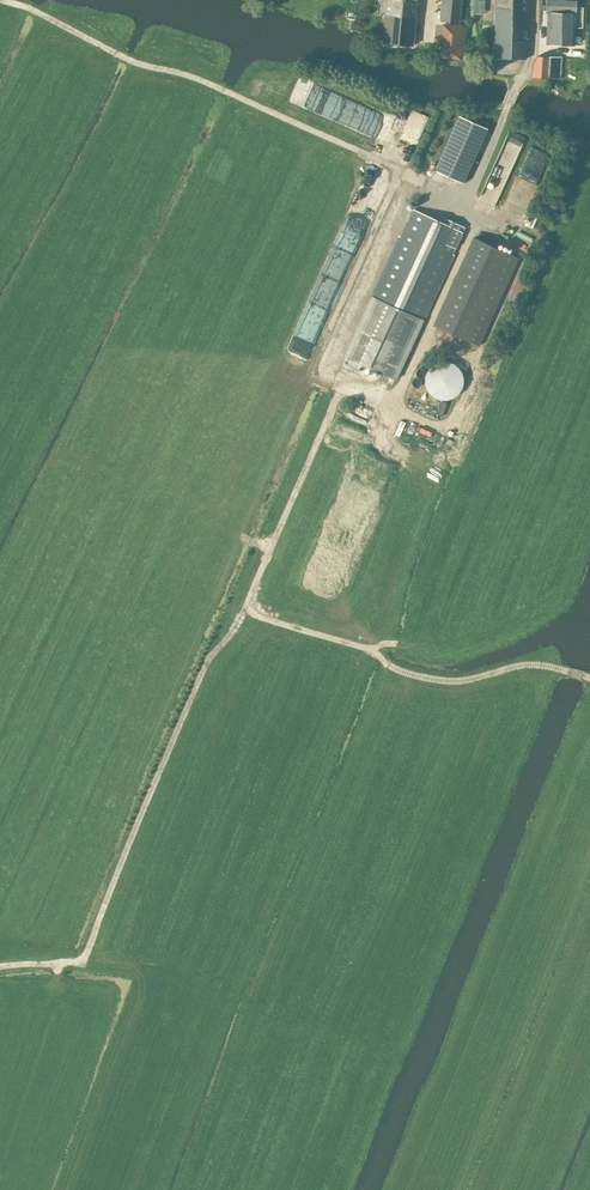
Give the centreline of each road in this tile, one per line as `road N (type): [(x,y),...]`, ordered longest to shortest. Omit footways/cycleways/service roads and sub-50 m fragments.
road 1 (track): [(0,966),(83,961),(208,658),(243,611),(342,389),(311,374),(401,172),(2,0)]
road 2 (track): [(243,611),(371,654),(406,675),(461,685),(556,667),(589,680)]

